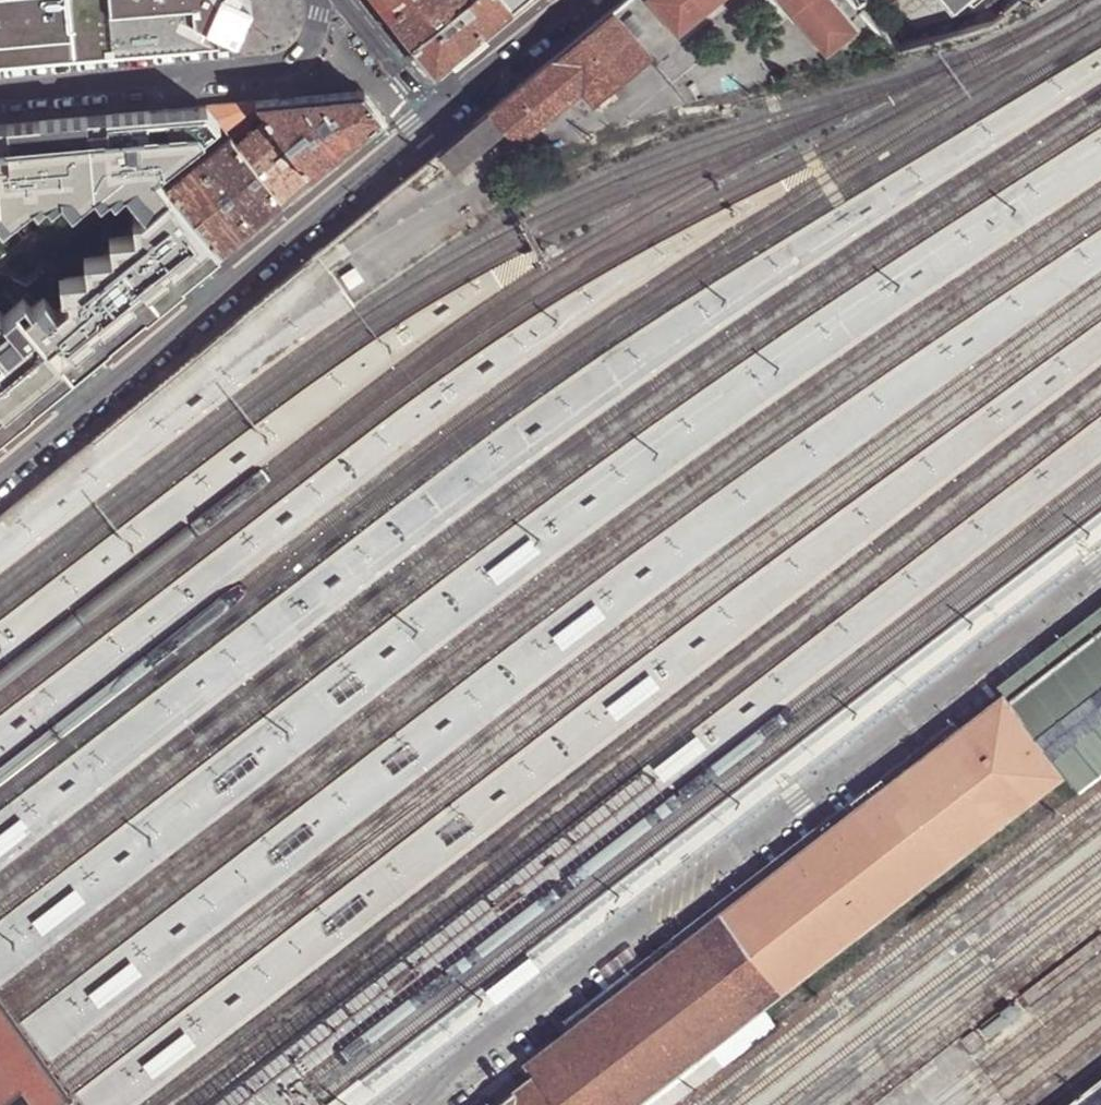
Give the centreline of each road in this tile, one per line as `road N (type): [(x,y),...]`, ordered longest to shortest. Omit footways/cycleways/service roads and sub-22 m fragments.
road 1 (residential): [(0,478),(437,116)]
road 2 (residential): [(315,0),(313,45),(278,72),(0,97)]
road 3 (tertiary): [(437,116),(577,0)]
road 4 (tertiary): [(343,0),(437,116)]

